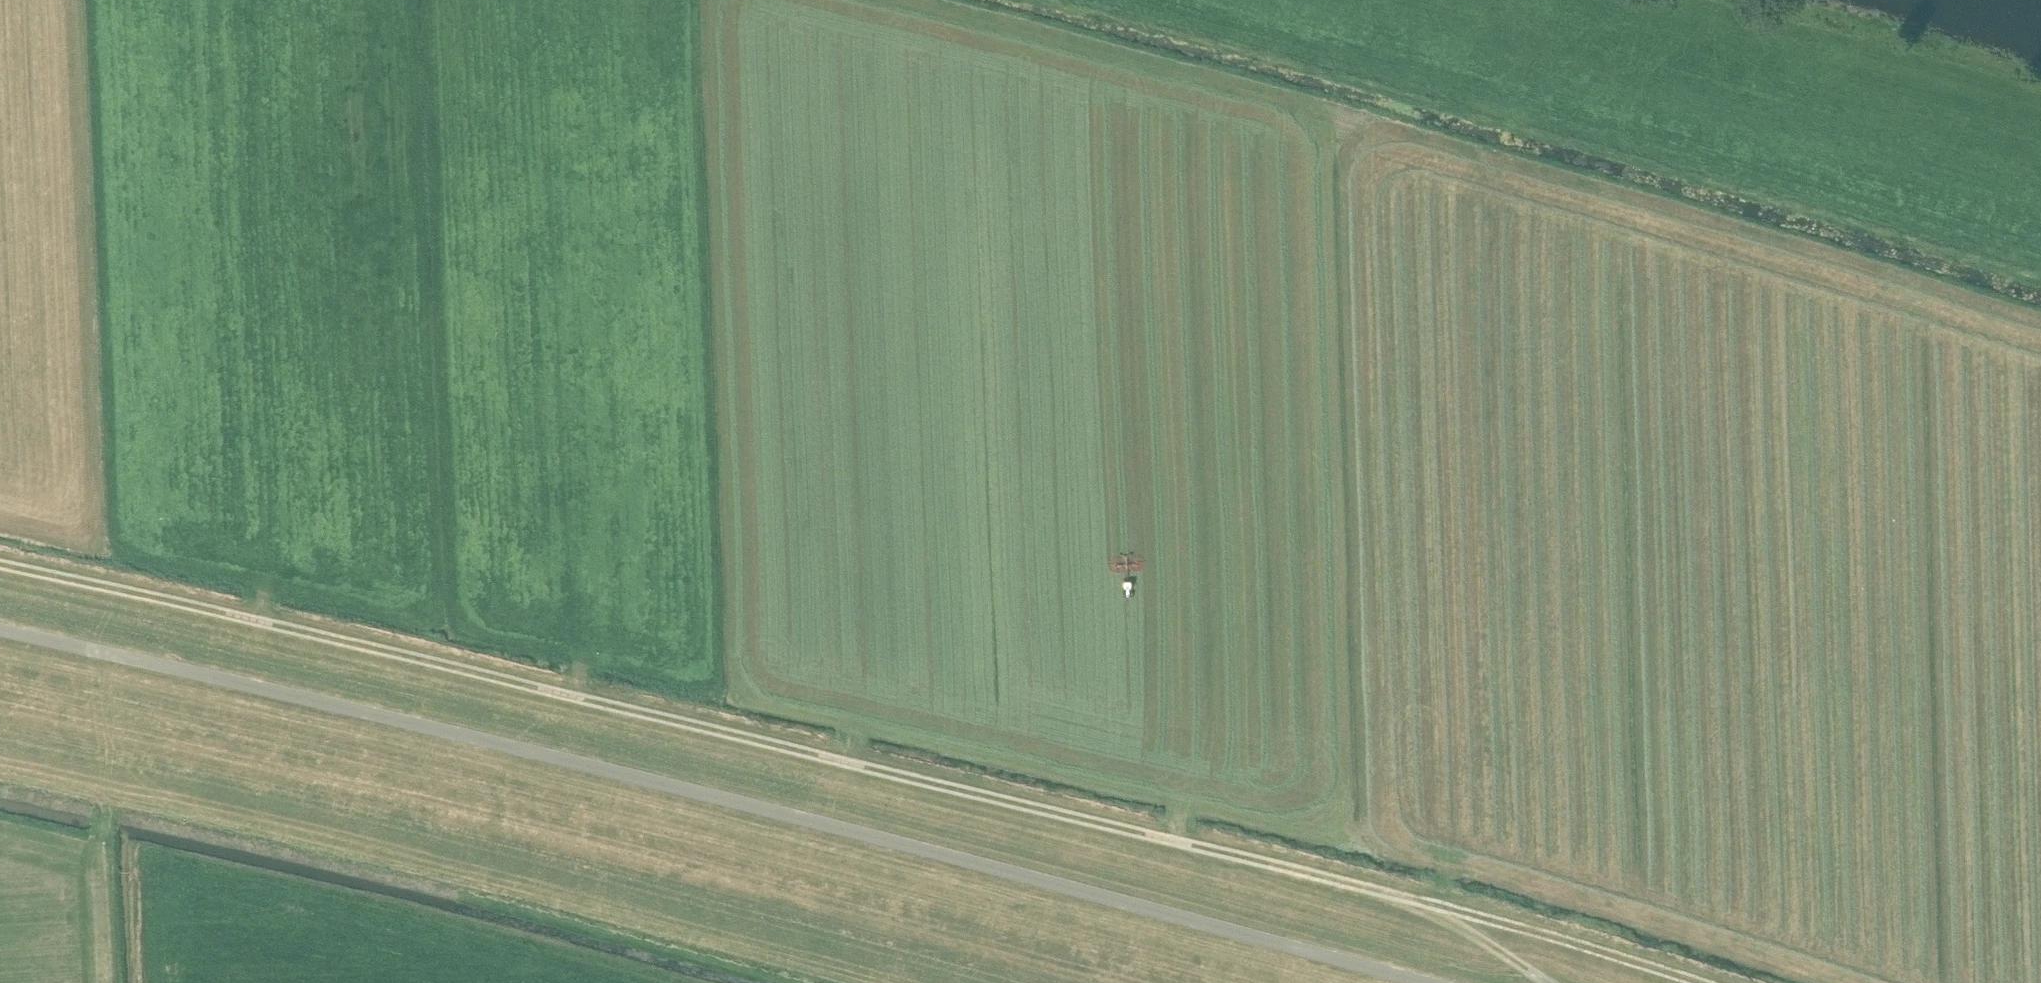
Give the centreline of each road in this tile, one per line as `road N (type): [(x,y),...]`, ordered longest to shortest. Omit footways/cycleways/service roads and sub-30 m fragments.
road 1 (unclassified): [(1556,982),(1437,911)]

